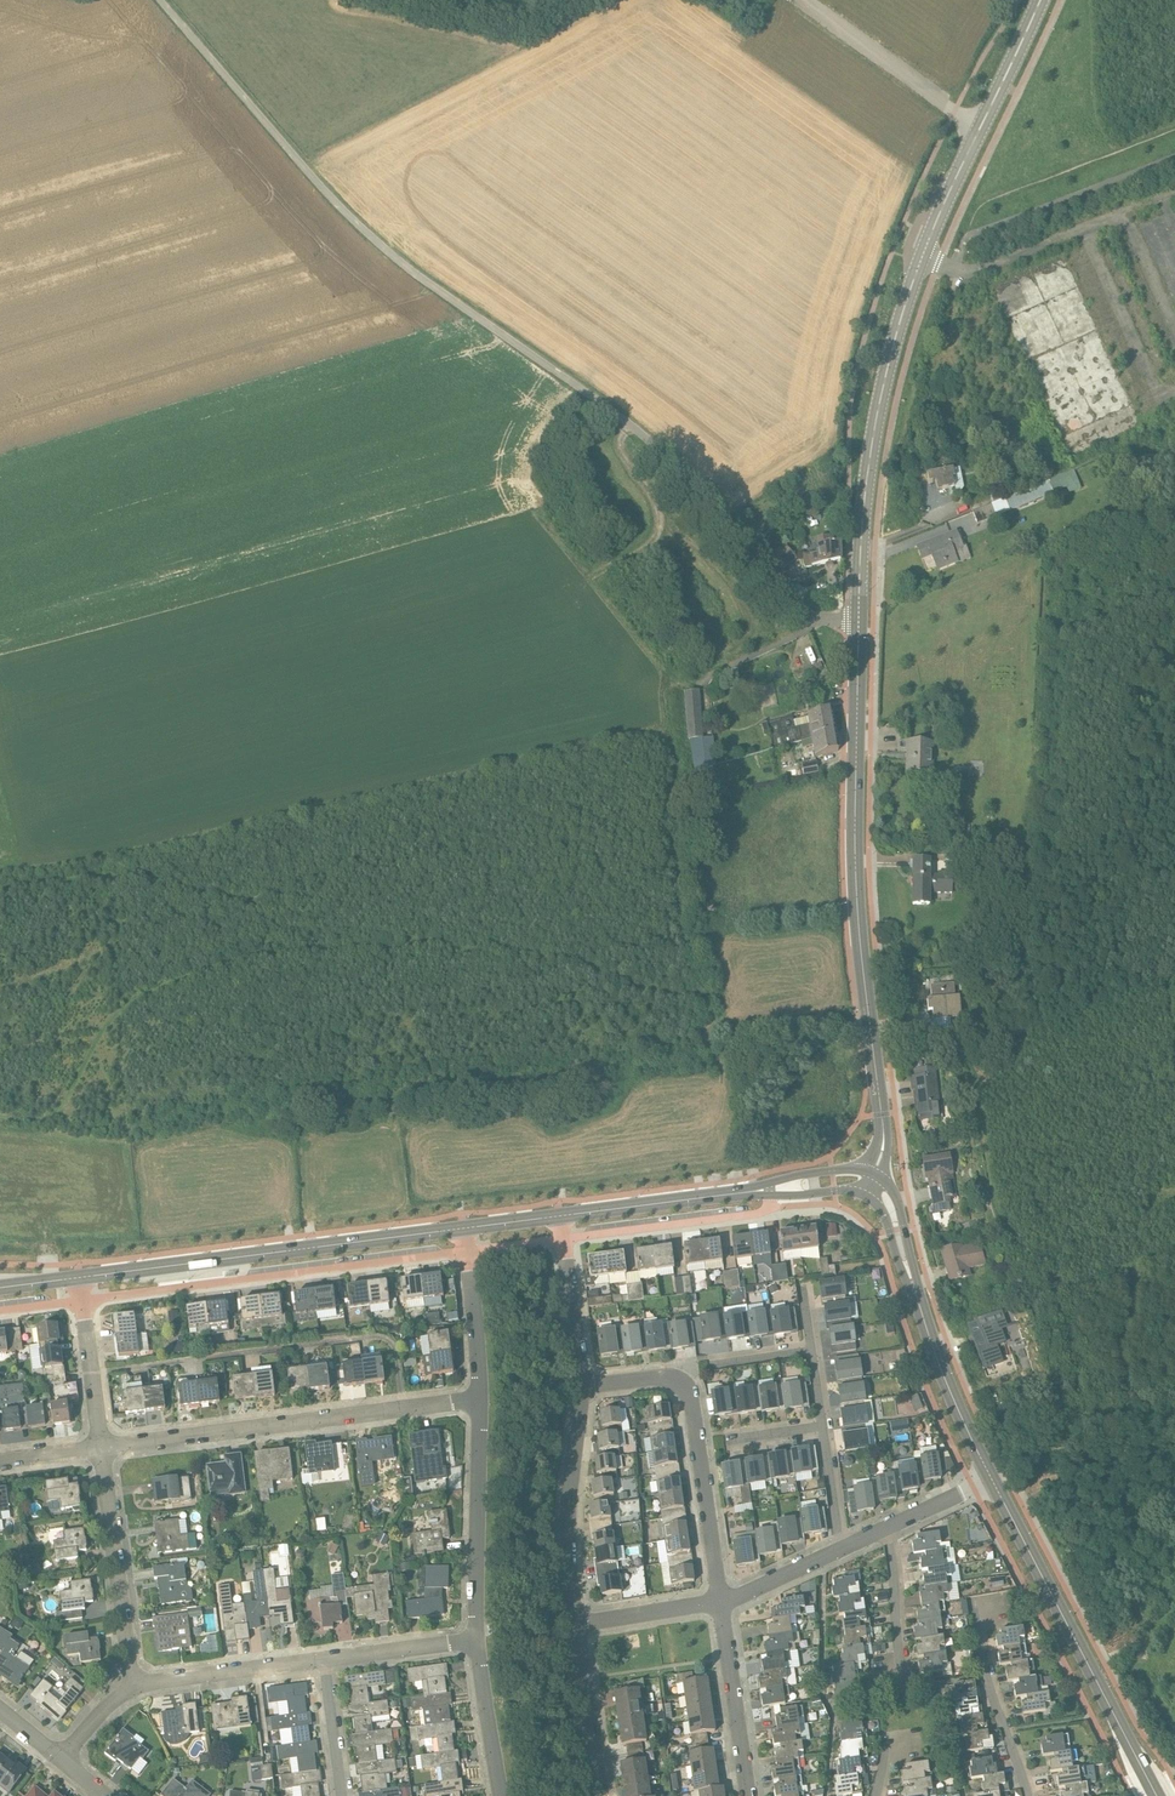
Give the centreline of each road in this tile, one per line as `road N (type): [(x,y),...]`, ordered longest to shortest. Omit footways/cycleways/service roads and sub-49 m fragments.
road 1 (tertiary): [(874,1172),(884,1135),(855,822),(861,536),(878,416),(923,256)]
road 2 (track): [(815,615),(793,600),(658,448),(363,229),(161,0)]
road 3 (tertiary): [(79,1277),(464,1228)]
road 4 (residential): [(82,1300),(467,1252)]
road 5 (residential): [(101,1446),(481,1398)]
road 6 (tertiary): [(1157,1795),(991,1477)]
road 7 (residential): [(720,1601),(687,1389),(664,1377),(580,1385)]
road 8 (tertiary): [(923,256),(1040,0)]
road 9 (residential): [(134,1688),(101,1446)]
road 10 (residential): [(577,1626),(568,1522),(580,1385)]
road 11 (residential): [(478,1639),(481,1398)]
road 12 (track): [(963,242),(1174,156)]
road 13 (residential): [(564,1239),(752,1215),(767,1209),(772,1189)]
road 14 (tertiary): [(560,1215),(772,1189)]
road 15 (tertiary): [(991,1477),(912,1281)]
road 16 (residential): [(1028,1795),(986,1677),(971,1599)]
road 17 (residential): [(1082,230),(1159,396),(1174,392)]
road 18 (residential): [(748,1795),(720,1601)]
road 19 (residential): [(134,1688),(323,1658)]
road 20 (residential): [(601,1795),(577,1626)]
road 21 (residential): [(905,1689),(887,1527)]
road 22 (residential): [(502,1795),(478,1639)]
road 23 (residential): [(323,1658),(478,1639)]
road 24 (residential): [(101,1446),(82,1300)]
road 25 (residential): [(580,1385),(564,1239)]
road 26 (residential): [(481,1398),(467,1252)]
road 27 (residential): [(577,1626),(720,1601)]
road 28 (residential): [(342,1795),(323,1658)]
road 29 (residential): [(720,1601),(840,1549)]
road 30 (residential): [(840,1549),(822,1426)]
road 31 (residential): [(923,256),(971,271),(1037,247)]
road 32 (tertiary): [(912,1281),(898,1198),(874,1172)]

